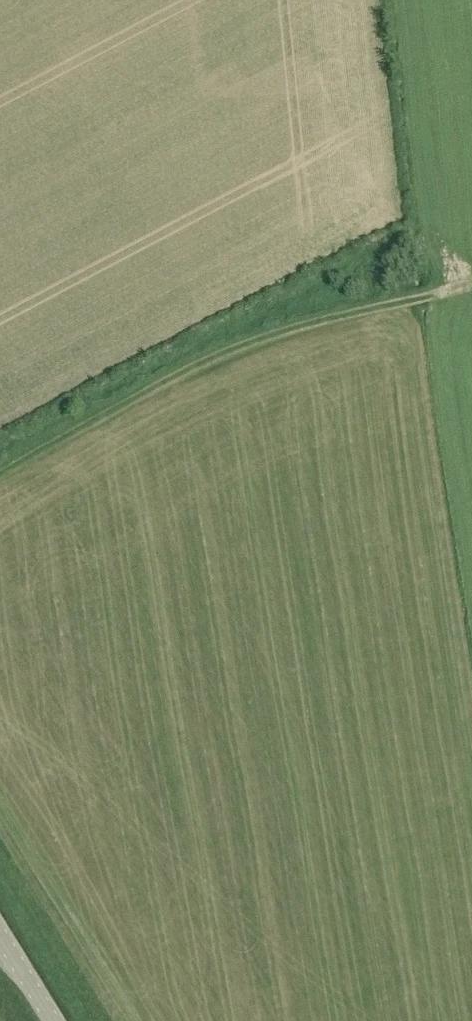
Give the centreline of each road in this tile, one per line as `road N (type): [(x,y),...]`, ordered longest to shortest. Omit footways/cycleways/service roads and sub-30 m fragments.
road 1 (track): [(0,475),(174,375),(252,340),(458,285)]
road 2 (track): [(0,805),(133,1020)]

